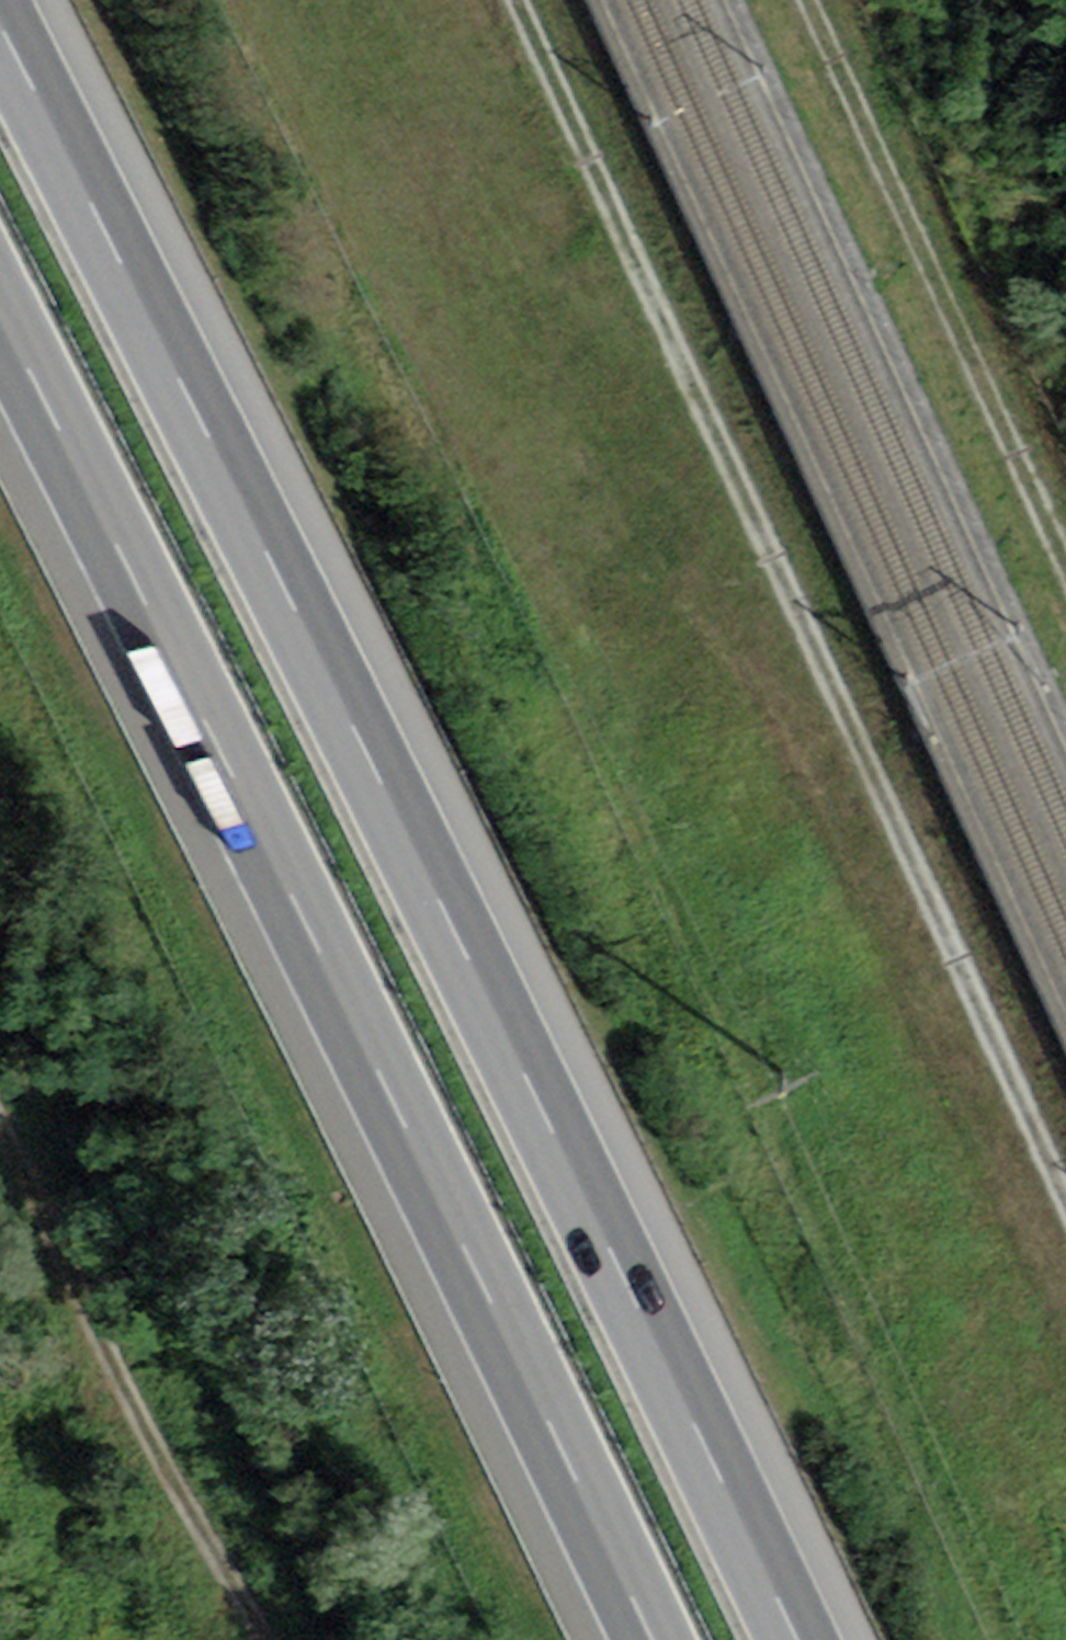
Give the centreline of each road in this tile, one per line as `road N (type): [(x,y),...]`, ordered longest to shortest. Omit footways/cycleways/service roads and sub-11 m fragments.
road 1 (motorway): [(786,1639),(0,25)]
road 2 (motorway): [(0,324),(645,1639)]
road 3 (track): [(1065,1194),(519,0)]
road 4 (track): [(1065,582),(802,0)]
road 5 (track): [(266,1639),(0,1100)]

